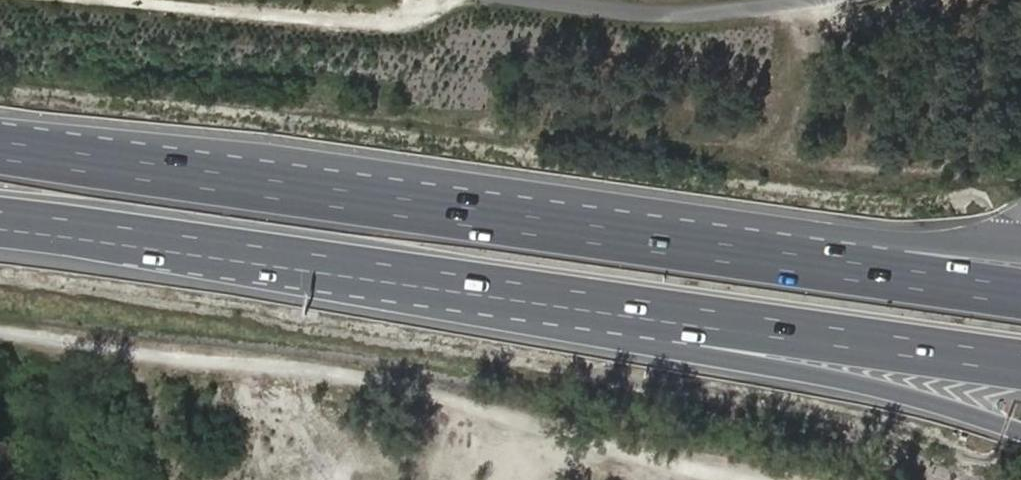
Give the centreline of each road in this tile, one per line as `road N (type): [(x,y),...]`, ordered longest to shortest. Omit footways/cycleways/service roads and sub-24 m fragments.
road 1 (motorway): [(314,265),(701,355),(840,378),(1020,428)]
road 2 (motorway): [(314,265),(1020,363)]
road 3 (motorway): [(1020,294),(336,198)]
road 4 (motorway): [(1020,245),(336,198)]
road 5 (motorway): [(336,198),(0,151)]
road 6 (motorway): [(0,222),(314,265)]

